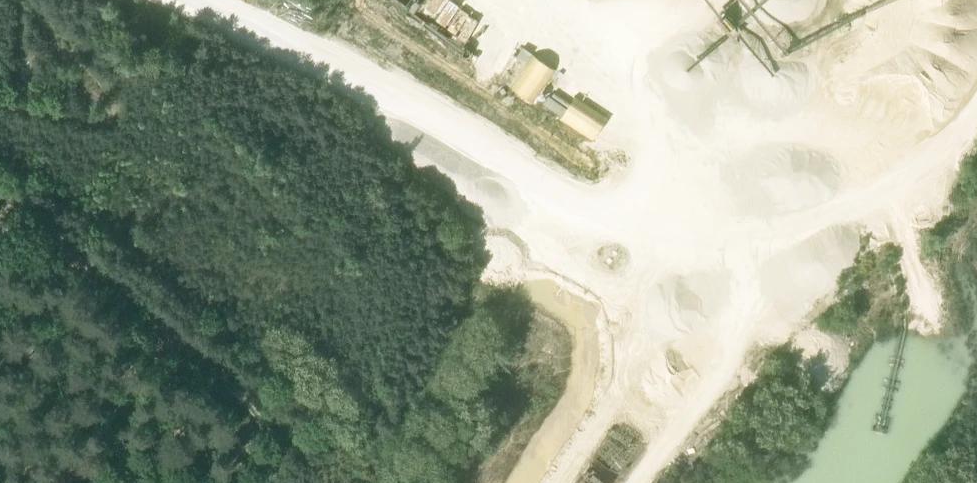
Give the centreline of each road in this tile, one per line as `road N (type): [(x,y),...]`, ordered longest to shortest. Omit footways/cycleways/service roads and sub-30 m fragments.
road 1 (track): [(0,177),(250,384),(271,424),(265,482)]

